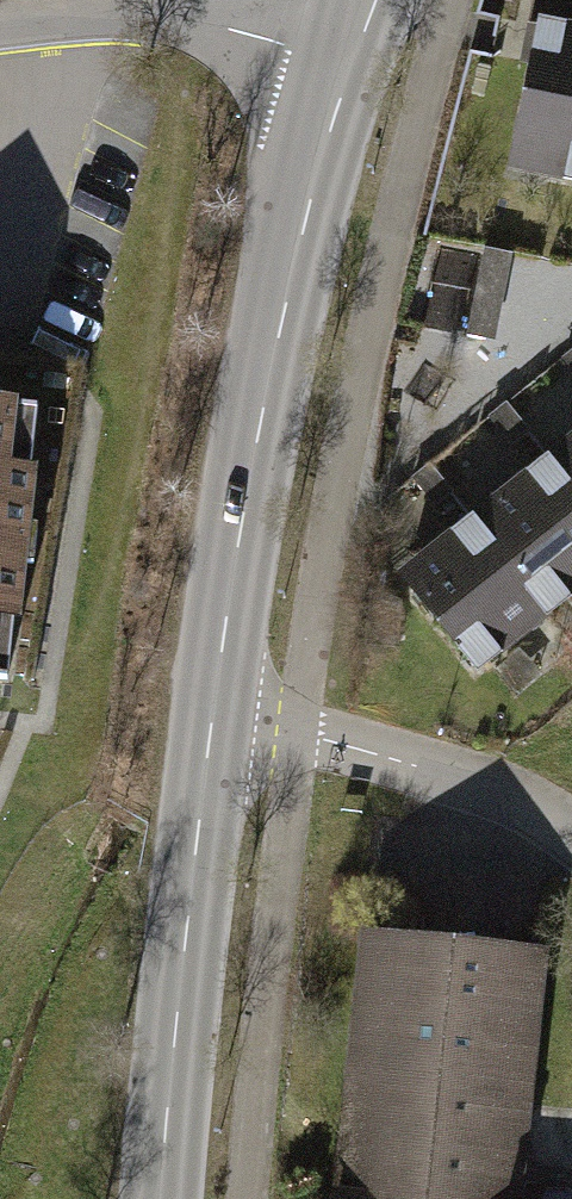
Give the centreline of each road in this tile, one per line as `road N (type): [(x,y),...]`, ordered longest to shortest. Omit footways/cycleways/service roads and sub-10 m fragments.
road 1 (tertiary): [(210,718),(280,338),(349,63)]
road 2 (tertiary): [(158,1198),(210,718)]
road 3 (residential): [(210,718),(297,731),(524,799),(571,840)]
road 4 (residential): [(349,63),(161,17),(0,21)]

